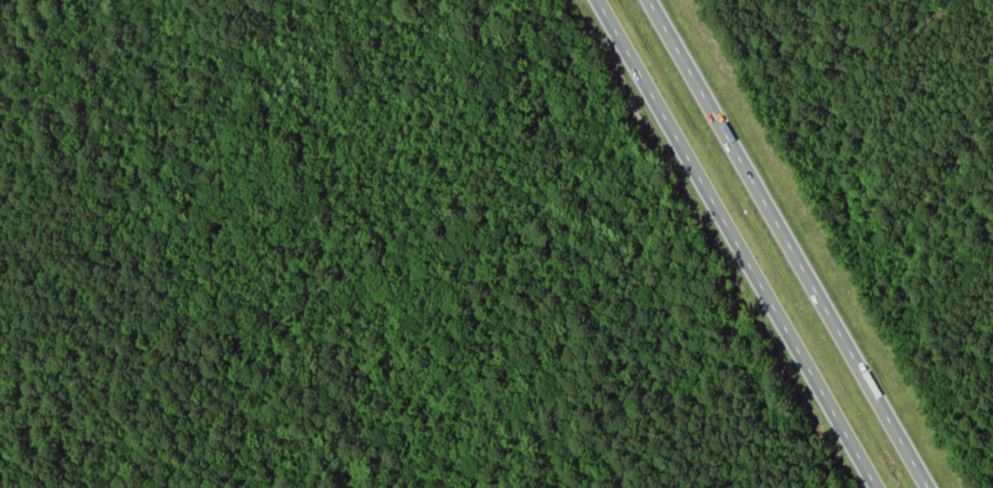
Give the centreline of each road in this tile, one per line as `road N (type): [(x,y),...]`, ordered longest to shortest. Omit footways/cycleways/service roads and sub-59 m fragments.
road 1 (motorway): [(926,487),(647,0)]
road 2 (motorway): [(599,0),(875,487)]

